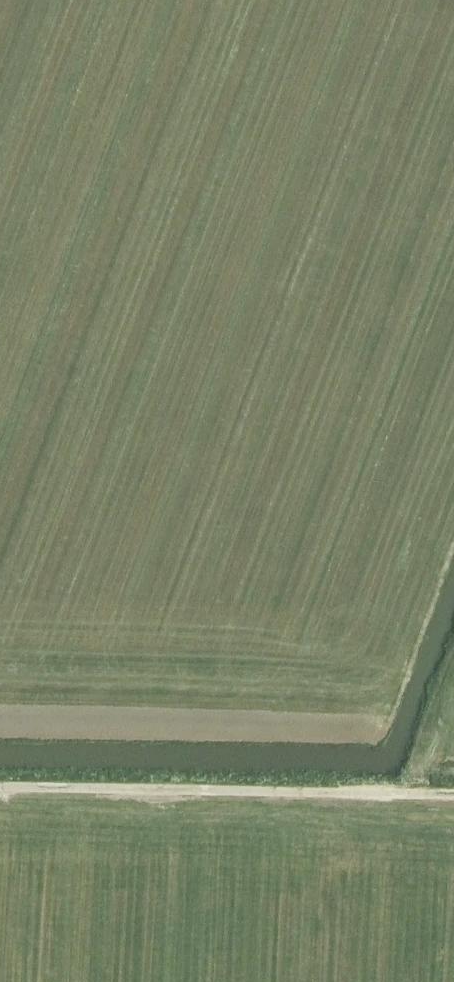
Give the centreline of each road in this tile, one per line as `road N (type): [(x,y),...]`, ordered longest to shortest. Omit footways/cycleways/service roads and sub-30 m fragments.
road 1 (track): [(0,785),(453,792)]

